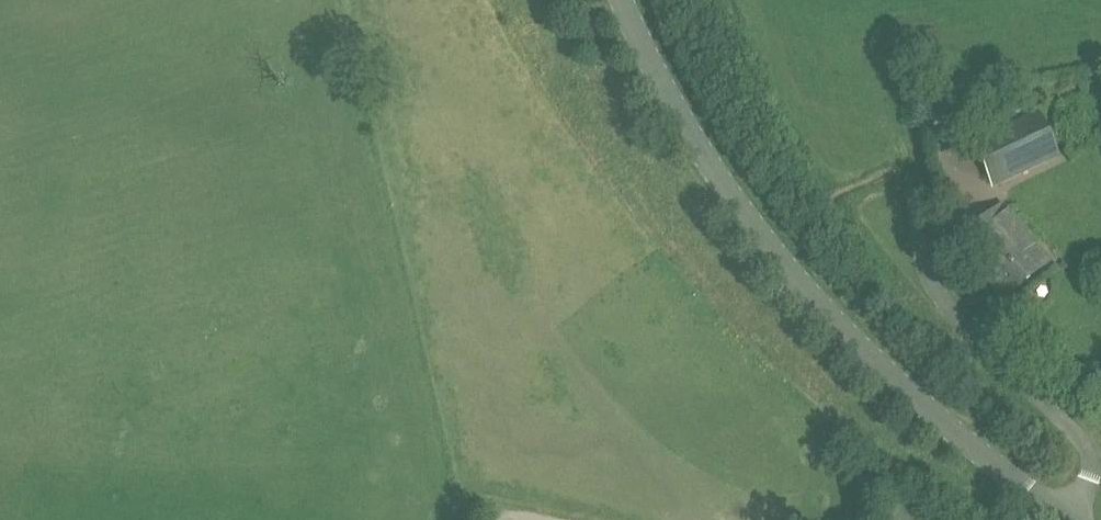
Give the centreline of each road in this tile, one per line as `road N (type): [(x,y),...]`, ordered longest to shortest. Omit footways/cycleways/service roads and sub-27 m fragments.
road 1 (unclassified): [(1063,519),(926,418),(742,216),(620,0)]

